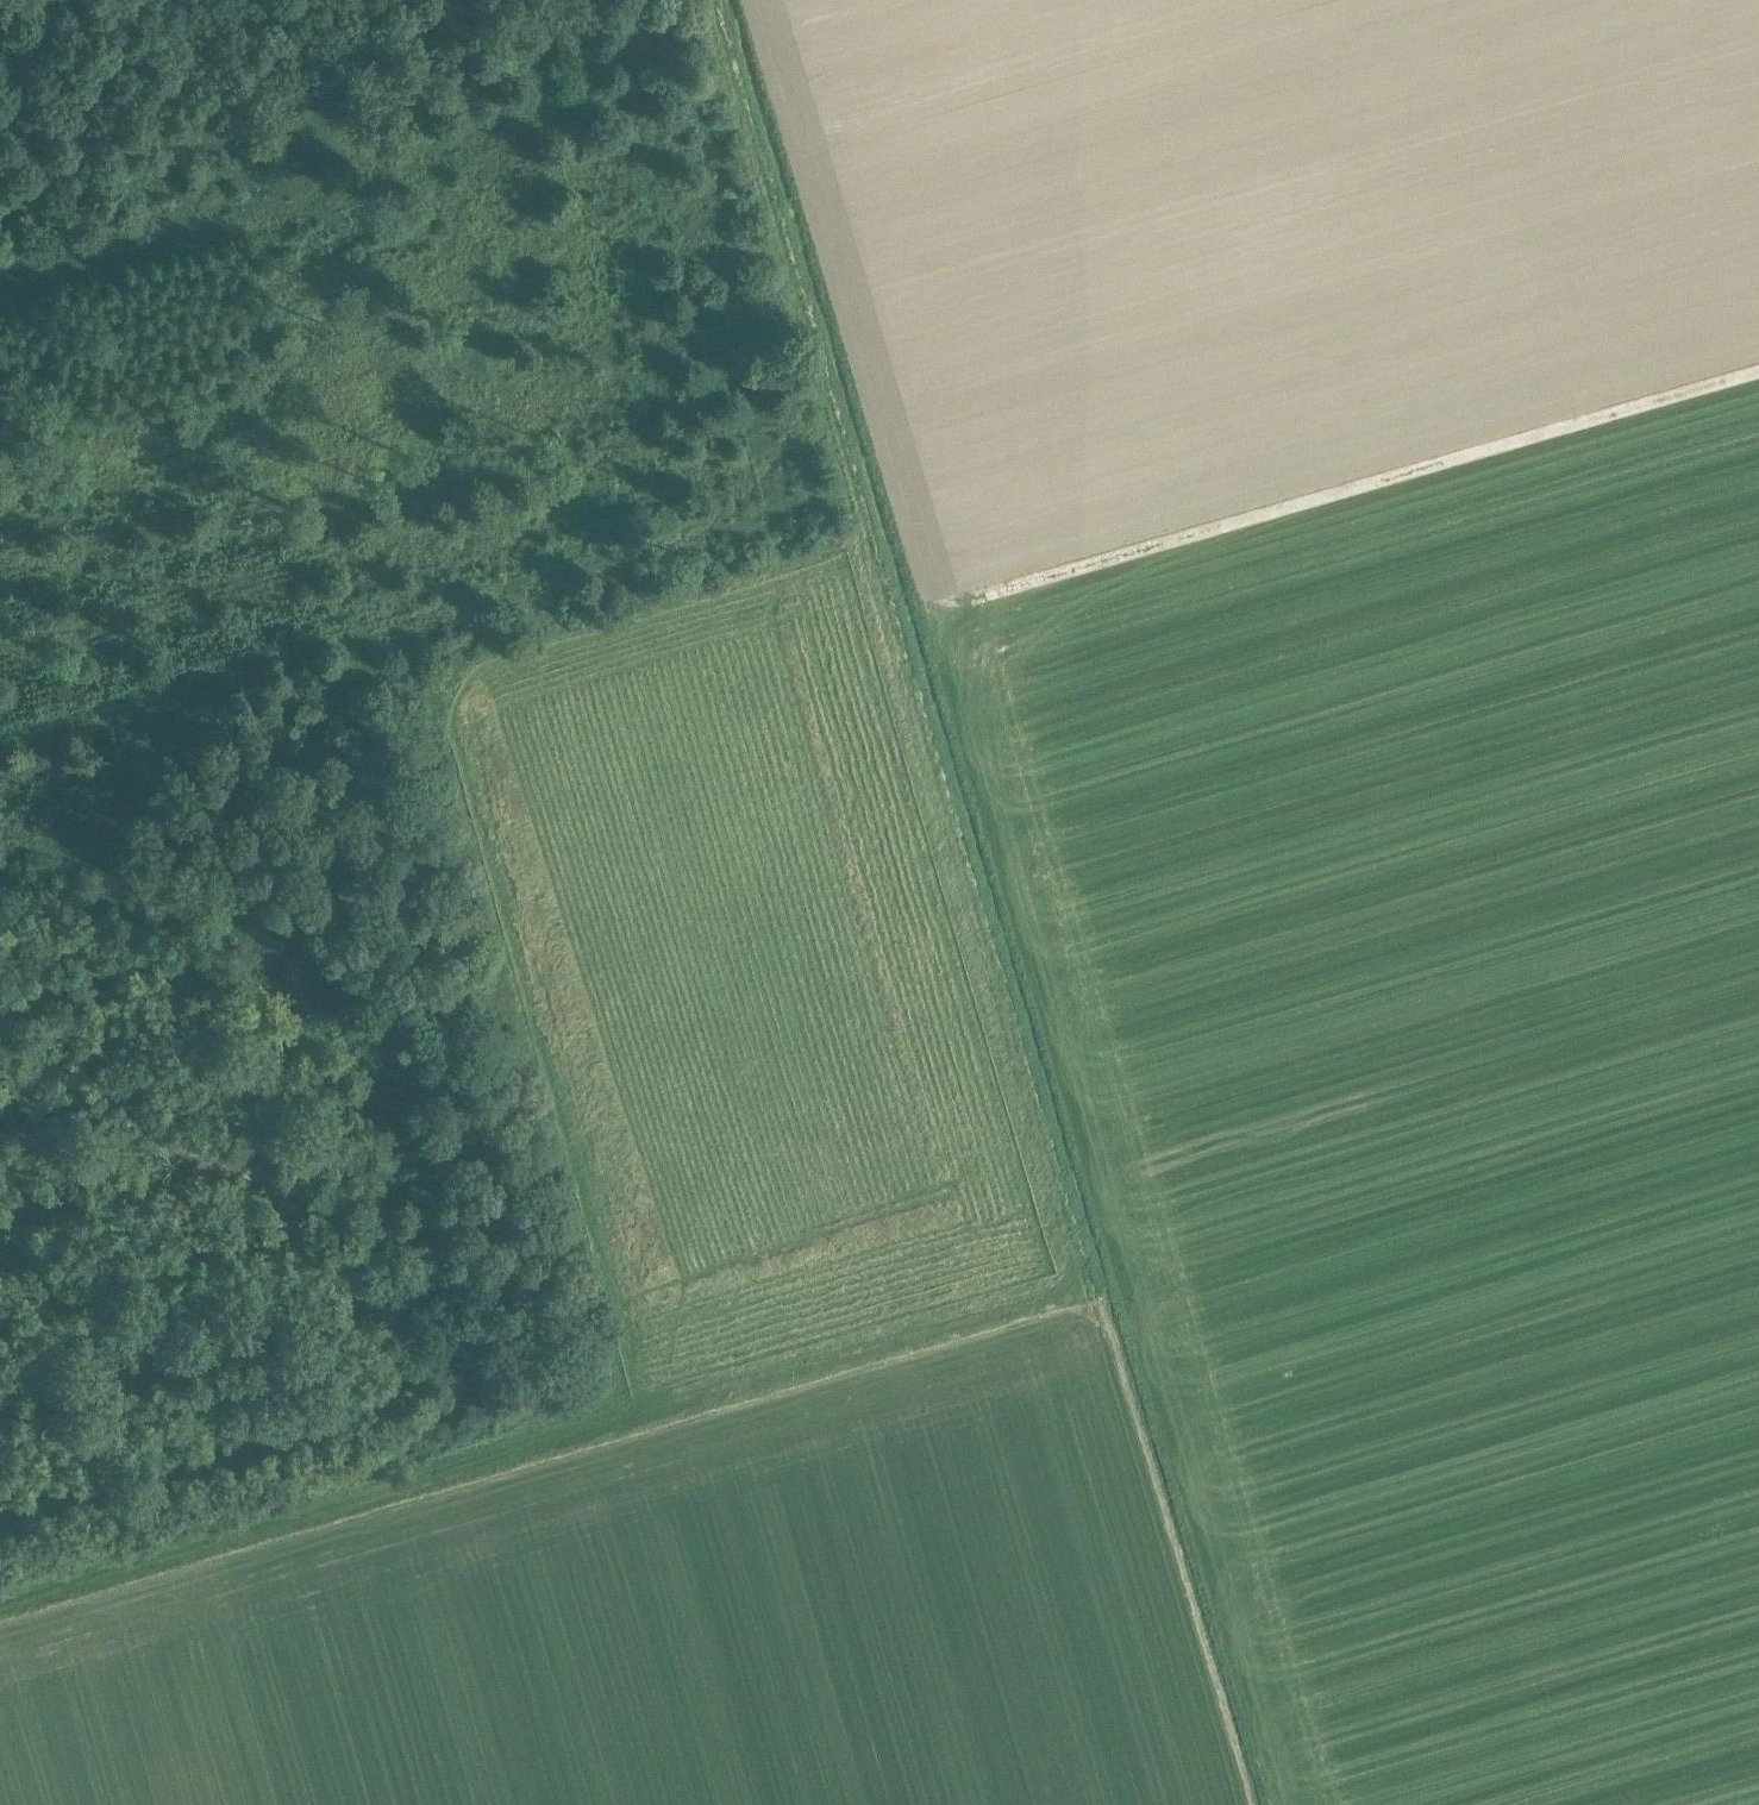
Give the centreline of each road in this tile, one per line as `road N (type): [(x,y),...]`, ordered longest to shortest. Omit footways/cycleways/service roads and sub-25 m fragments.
road 1 (track): [(0,1583),(534,1432)]

